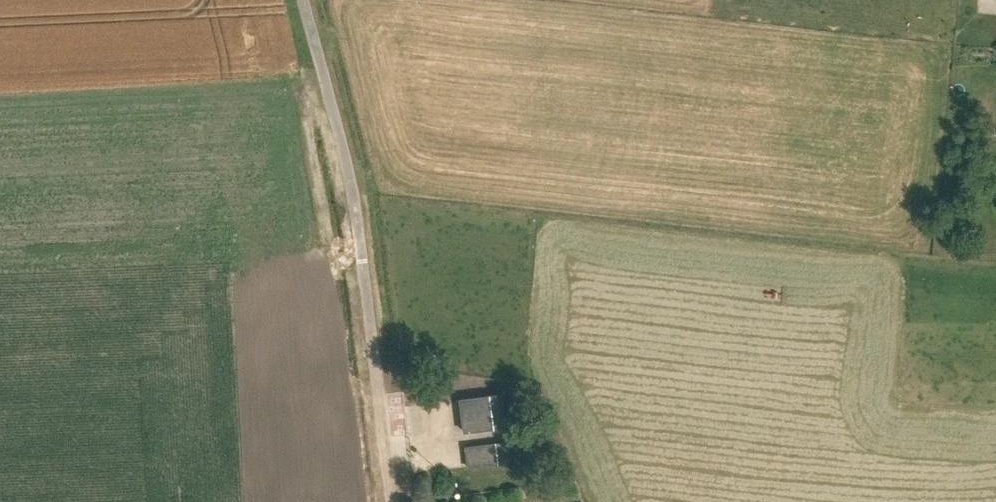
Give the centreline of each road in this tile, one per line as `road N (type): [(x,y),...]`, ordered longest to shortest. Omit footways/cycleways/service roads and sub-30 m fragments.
road 1 (unclassified): [(392,501),(351,183),(303,0)]

